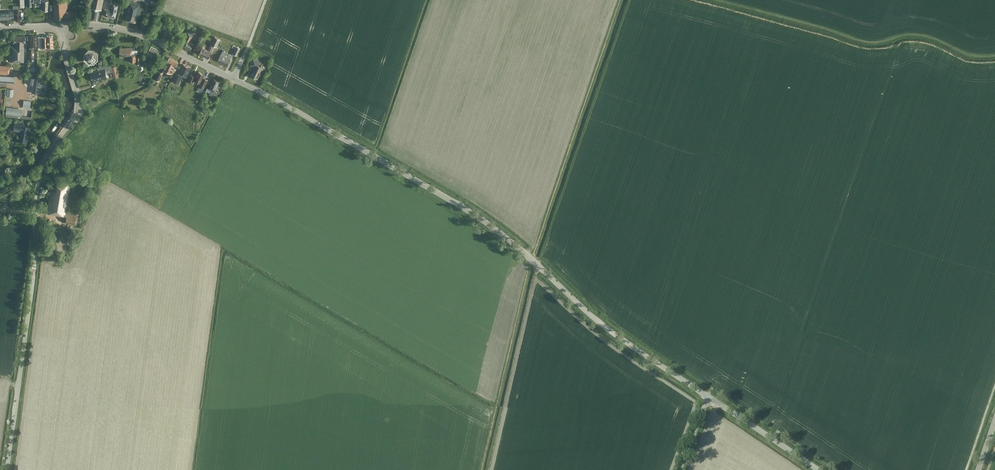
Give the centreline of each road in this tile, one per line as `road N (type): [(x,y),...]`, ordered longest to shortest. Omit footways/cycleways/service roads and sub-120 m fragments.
road 1 (tertiary): [(320,124),(505,236),(607,328),(819,469)]
road 2 (unclassified): [(6,469),(38,186),(78,104),(61,25)]
road 3 (tertiary): [(320,124),(137,33),(61,25)]

